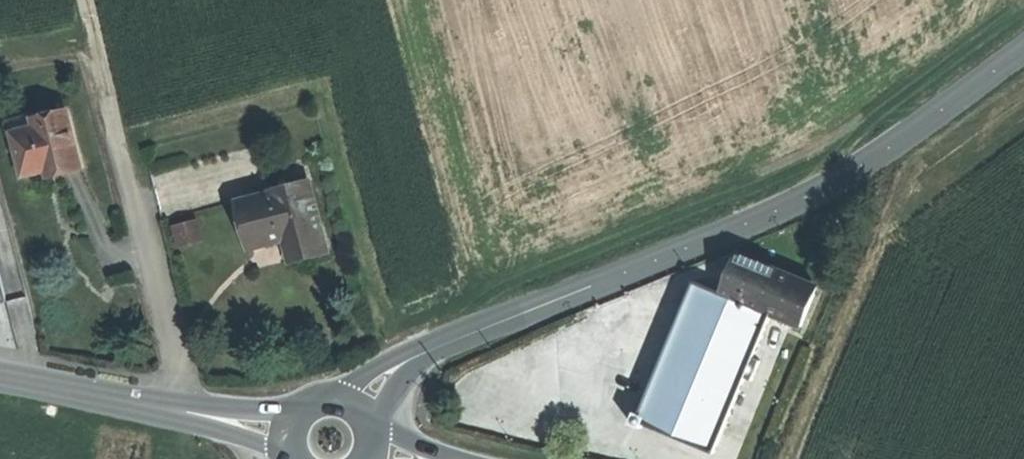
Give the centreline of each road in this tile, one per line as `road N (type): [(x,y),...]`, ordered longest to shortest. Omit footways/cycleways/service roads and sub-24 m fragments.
road 1 (tertiary): [(493,324),(808,195),(1023,50)]
road 2 (tertiary): [(493,324),(383,363),(336,397)]
road 3 (secondary): [(0,376),(158,407)]
road 4 (tertiary): [(375,426),(414,368),(493,324)]
road 5 (secondary): [(158,407),(293,458)]
road 6 (secondary): [(298,415),(158,407)]

